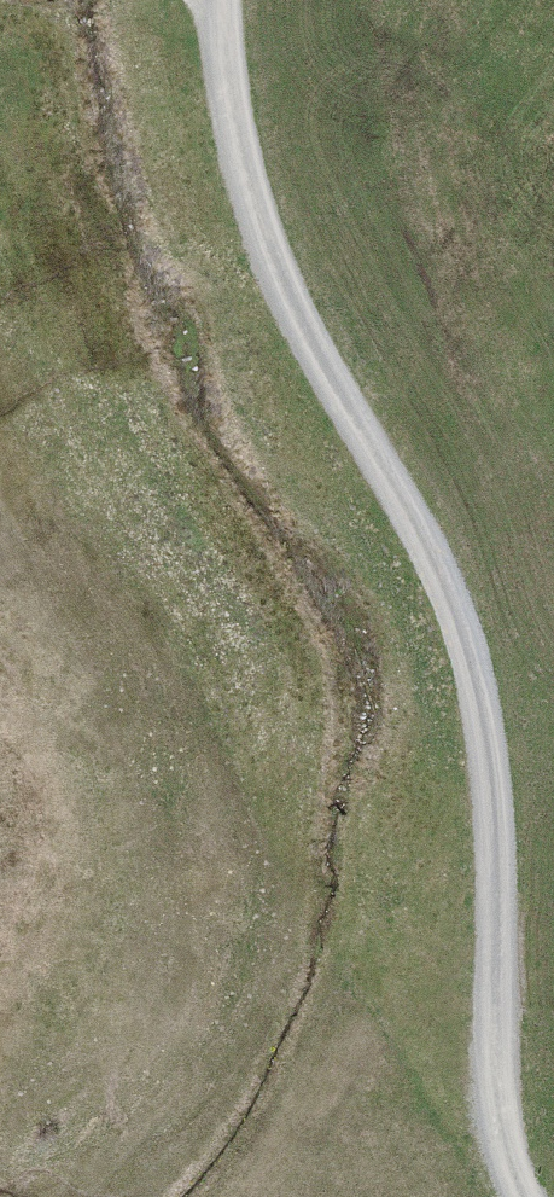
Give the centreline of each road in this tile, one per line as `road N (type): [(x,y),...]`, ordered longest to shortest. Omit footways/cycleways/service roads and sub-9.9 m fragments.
road 1 (track): [(455,1103),(492,1034),(497,885),(477,699),(412,526),(324,390),(245,217),(213,34),(216,0)]
road 2 (track): [(455,1103),(334,912),(160,578),(0,370)]

